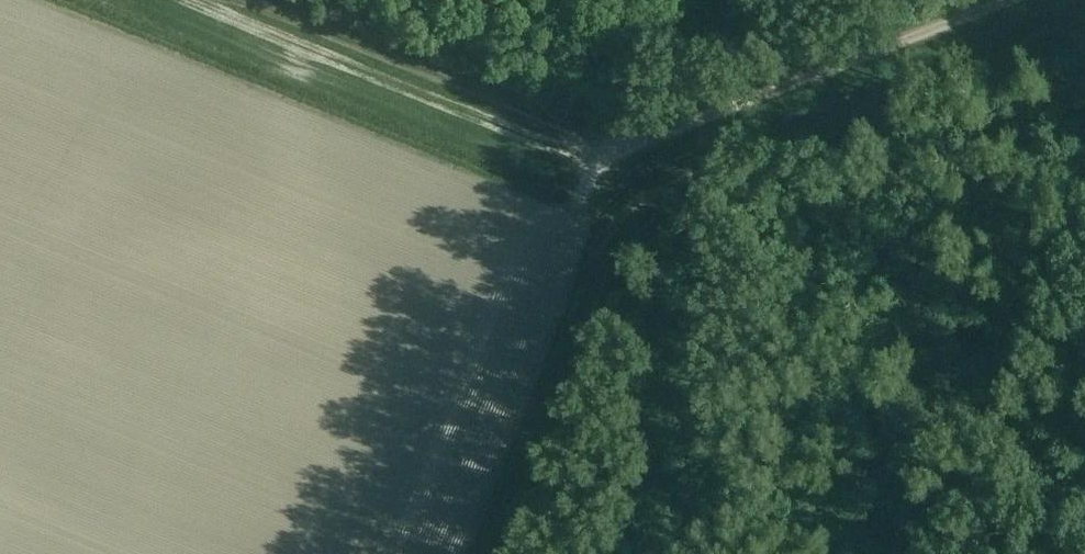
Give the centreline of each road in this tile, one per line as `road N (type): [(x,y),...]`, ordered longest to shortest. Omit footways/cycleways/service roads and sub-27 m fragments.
road 1 (unclassified): [(583,199),(614,152),(1007,0)]

